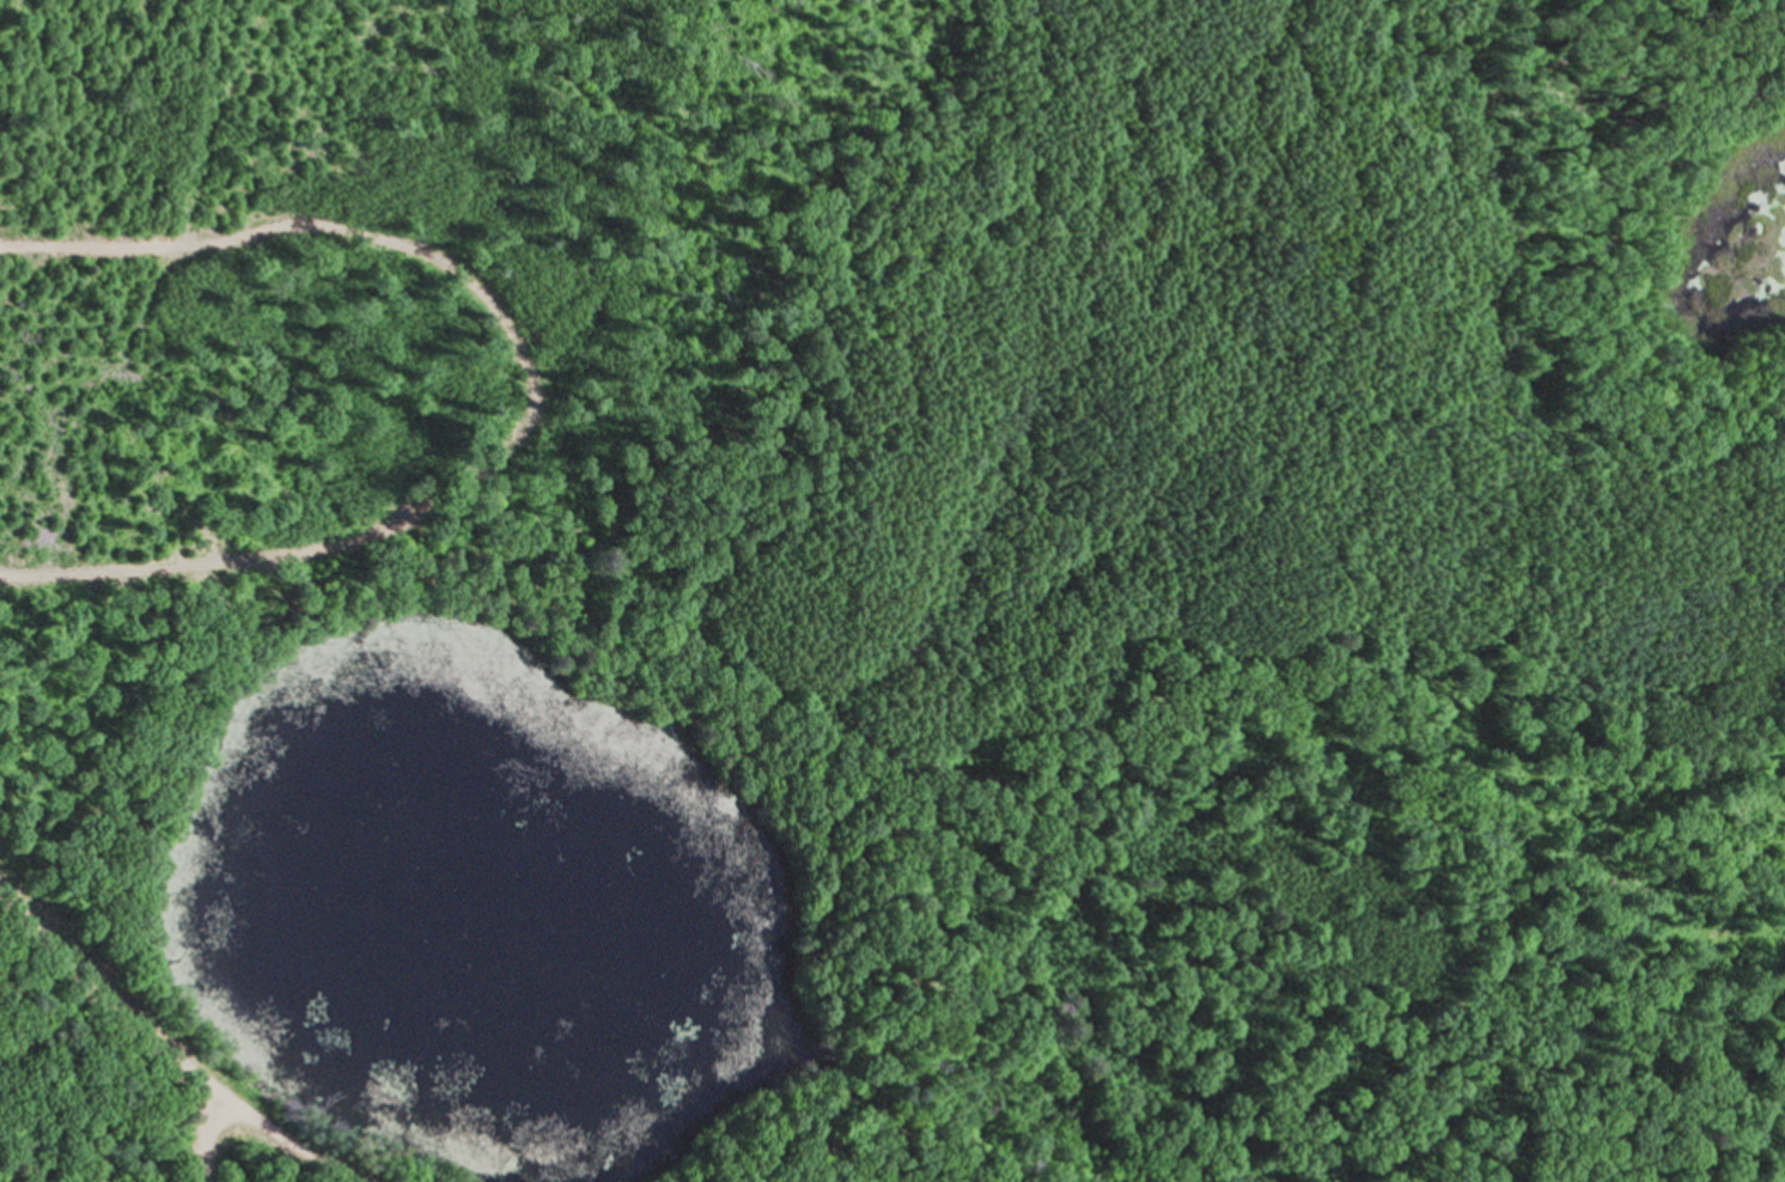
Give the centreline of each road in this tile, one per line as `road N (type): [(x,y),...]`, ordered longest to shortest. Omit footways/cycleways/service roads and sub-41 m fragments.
road 1 (residential): [(0,244),(203,246),(324,227),(439,246),(496,316),(523,403),(494,459),(414,516),(252,550),(43,580),(0,575)]
road 2 (residential): [(0,880),(211,1087),(349,1181)]

